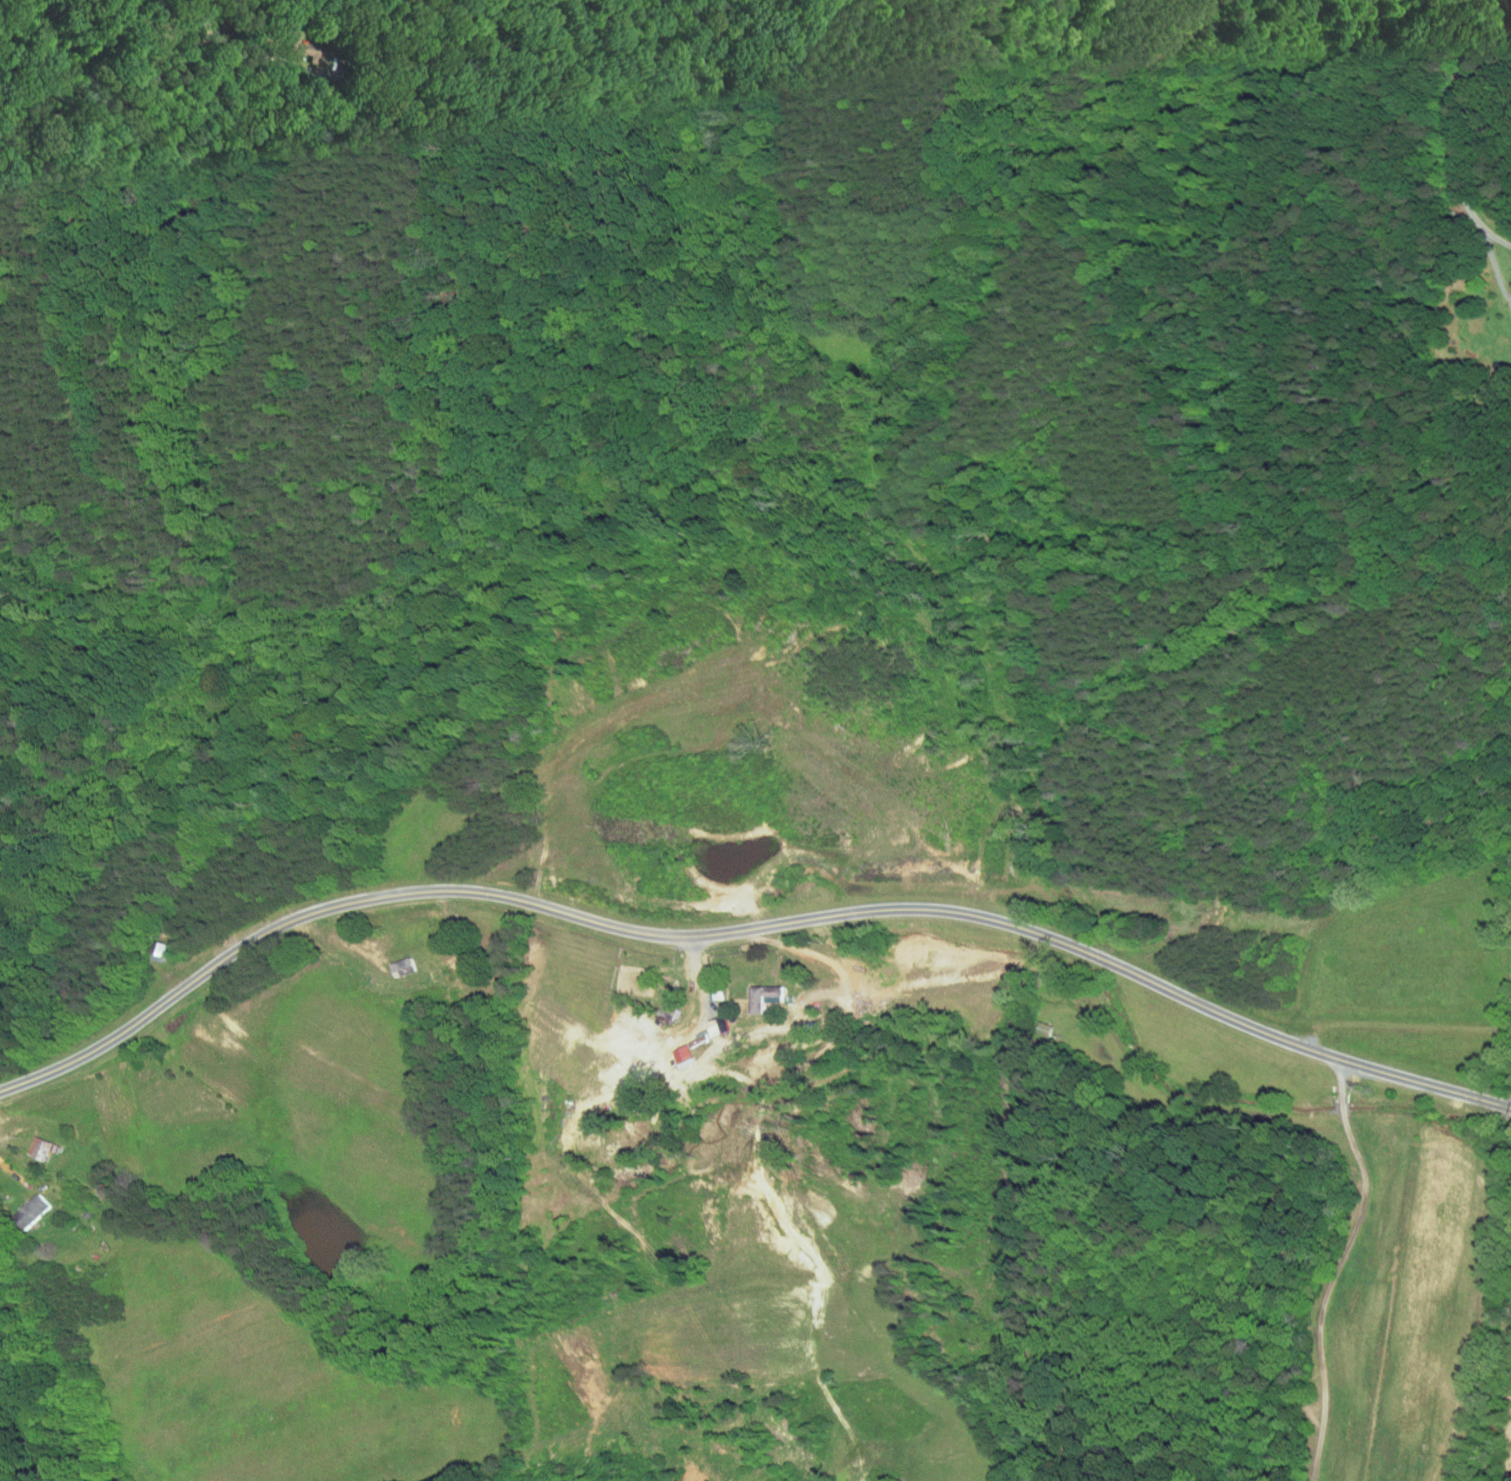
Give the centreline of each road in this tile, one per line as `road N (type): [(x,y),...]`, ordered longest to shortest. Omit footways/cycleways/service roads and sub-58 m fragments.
road 1 (residential): [(1507,1105),(1298,1045),(1066,942),(966,912),(877,909),(673,934),(445,889),(331,906),(265,931),(104,1044),(0,1090)]
road 2 (residential): [(1492,0),(1493,21),(1451,142),(1457,187),(1488,235)]
road 3 (residential): [(188,0),(214,35),(314,89)]

